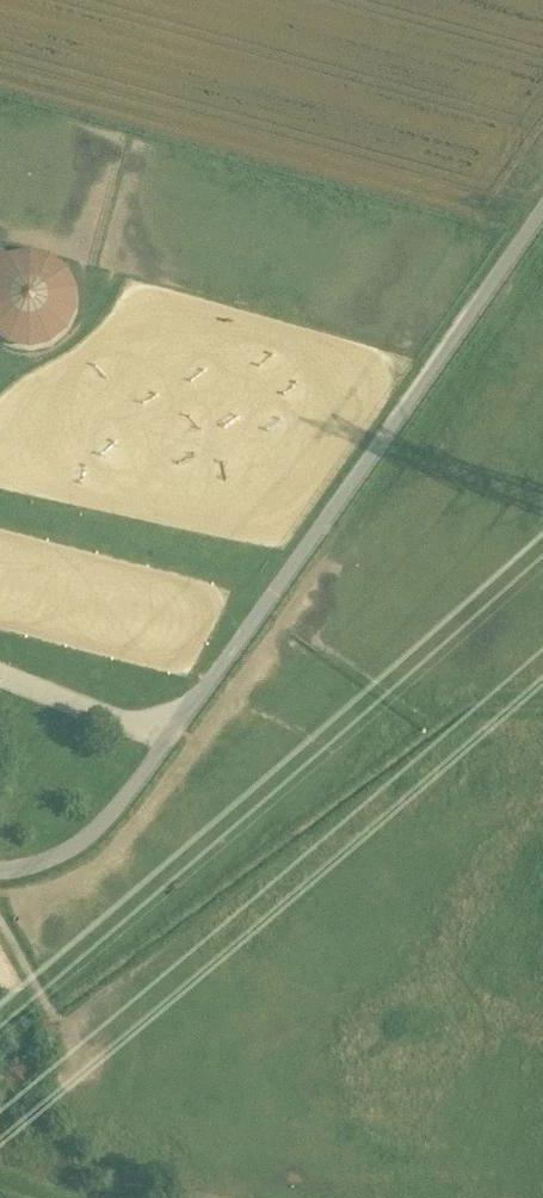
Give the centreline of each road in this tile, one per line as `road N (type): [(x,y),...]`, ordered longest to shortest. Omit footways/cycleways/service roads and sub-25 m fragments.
road 1 (unclassified): [(542,204),(137,773),(64,839),(0,863)]

